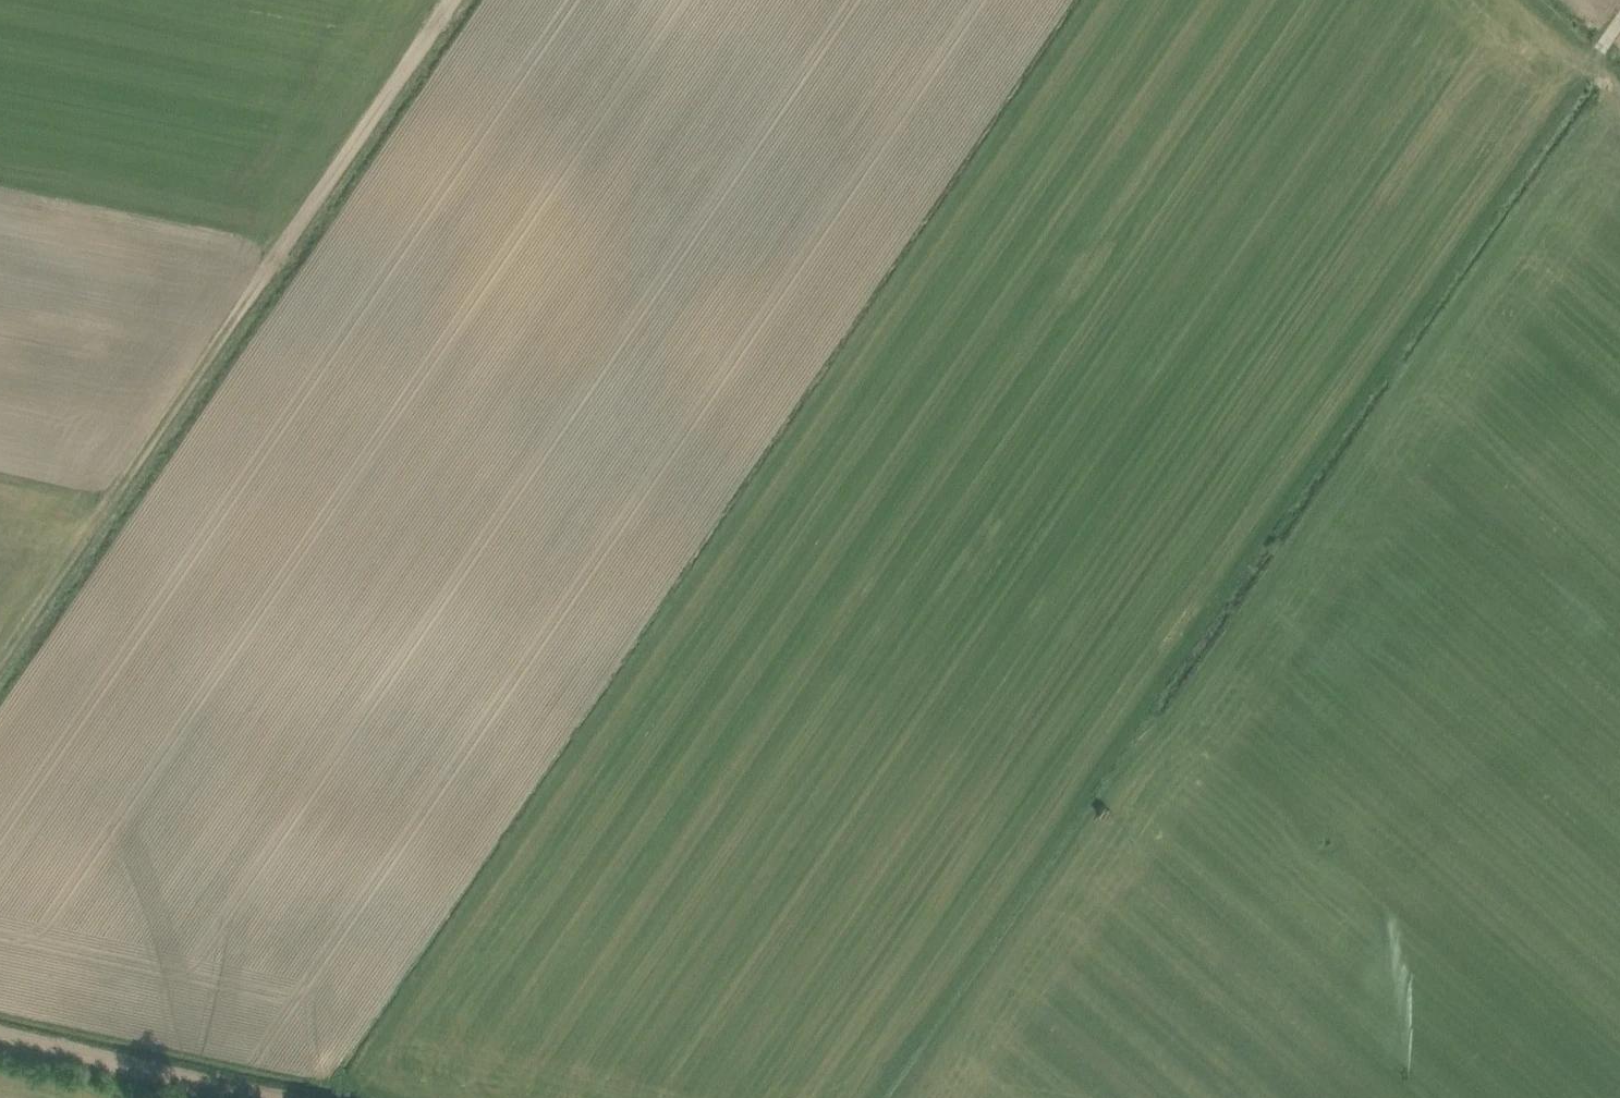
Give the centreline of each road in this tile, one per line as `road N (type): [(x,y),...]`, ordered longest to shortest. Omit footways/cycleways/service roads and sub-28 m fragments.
road 1 (track): [(275,1097),(0,1039)]

